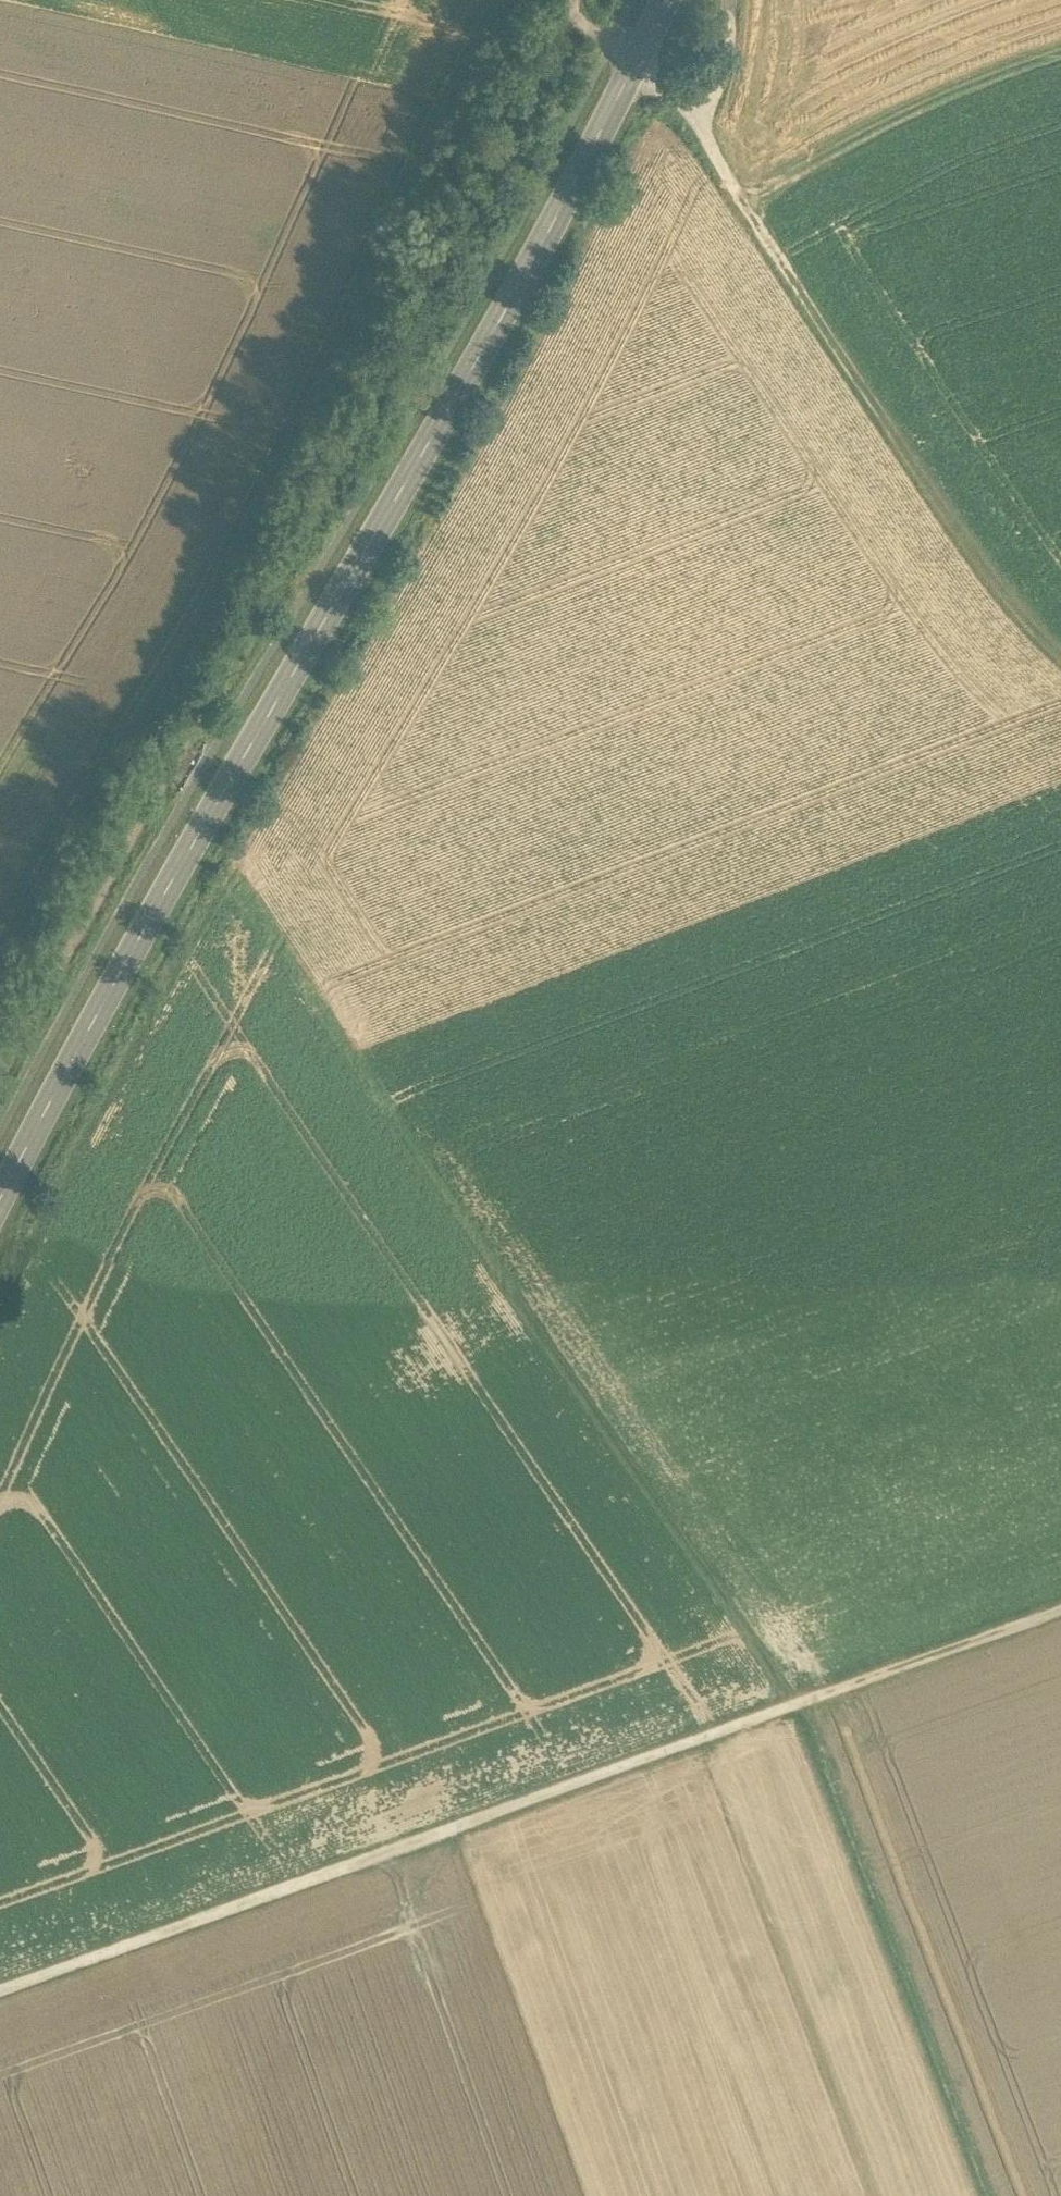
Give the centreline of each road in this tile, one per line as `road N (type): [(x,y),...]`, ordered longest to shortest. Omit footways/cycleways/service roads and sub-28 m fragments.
road 1 (track): [(990,2195),(801,1703),(238,887)]
road 2 (secondary): [(0,1201),(170,884),(564,202),(661,0)]
road 3 (track): [(564,19),(475,225),(0,1080)]
road 4 (track): [(1060,1609),(0,1989)]
road 5 (track): [(0,940),(268,461),(489,0)]
road 6 (track): [(693,105),(821,322),(999,582),(1060,650)]
road 7 (track): [(753,214),(904,123),(1060,64)]

